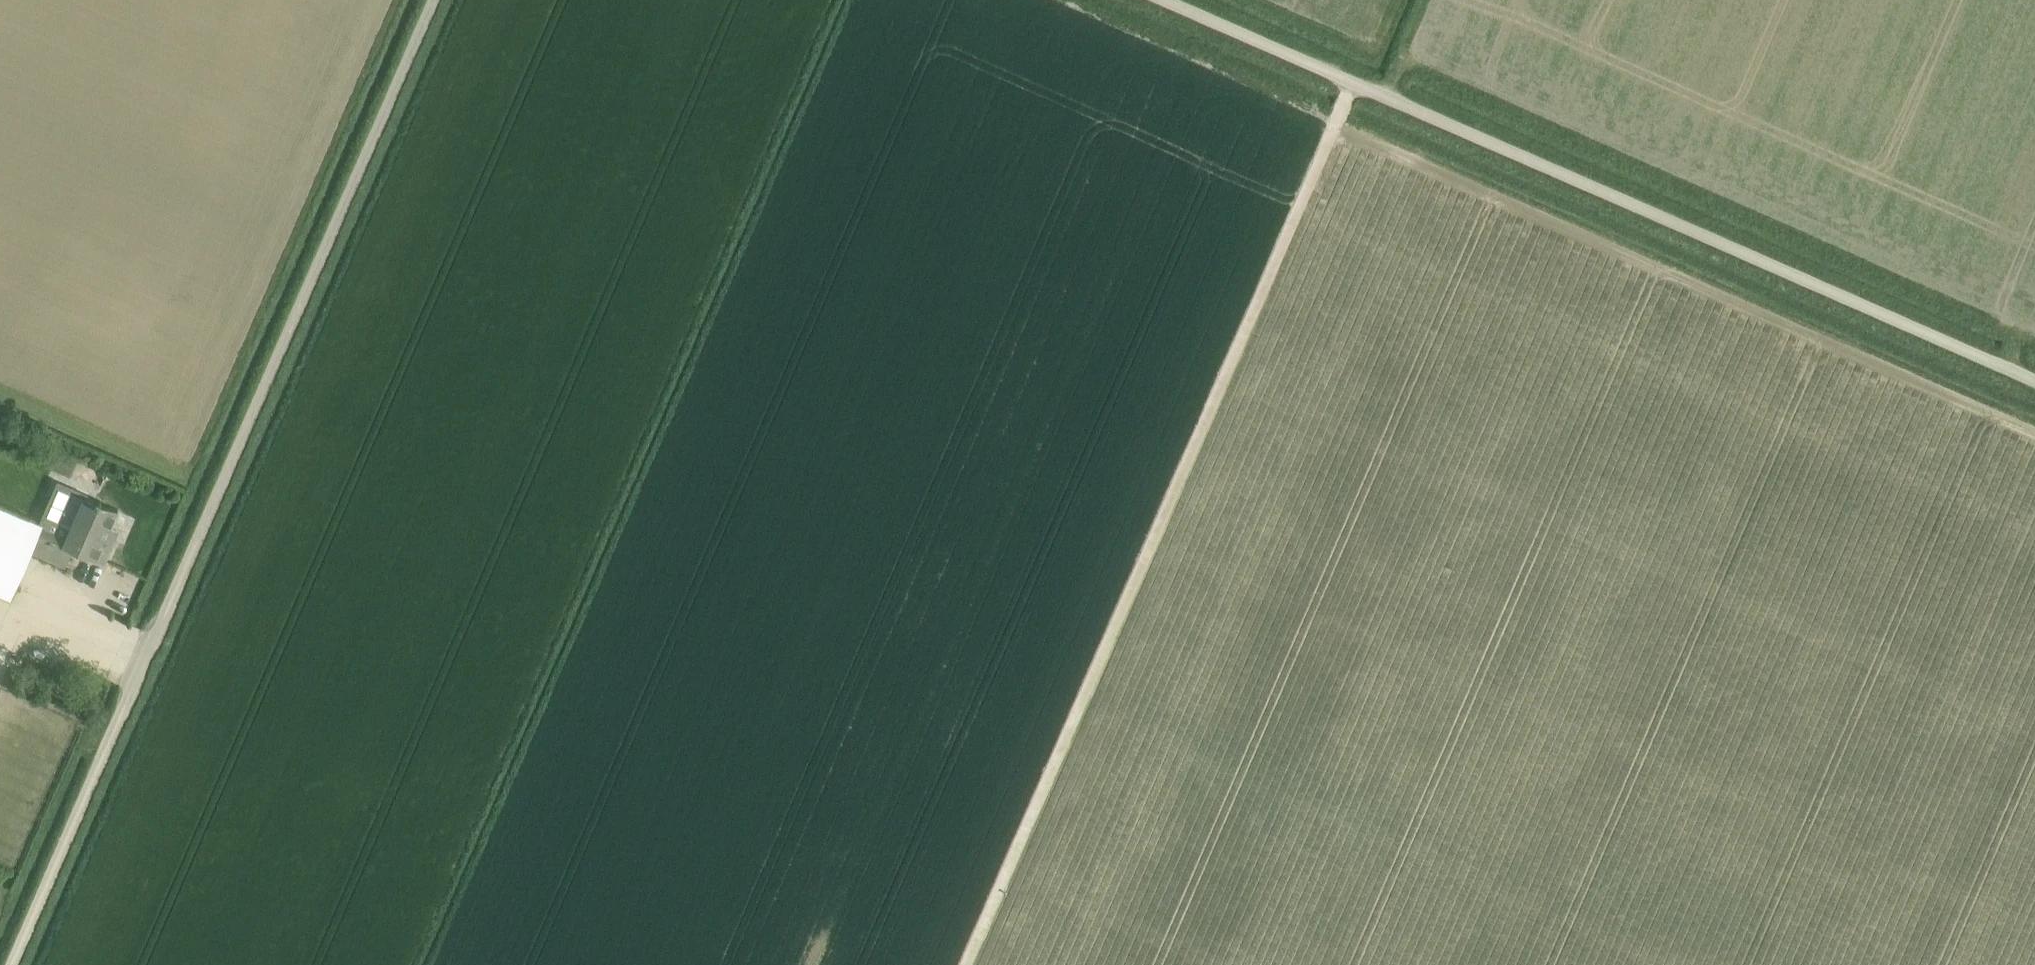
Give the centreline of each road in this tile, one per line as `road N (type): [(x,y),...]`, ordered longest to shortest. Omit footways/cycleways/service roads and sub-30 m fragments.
road 1 (unclassified): [(26,964),(447,0)]
road 2 (unclassified): [(2034,368),(1192,0)]

